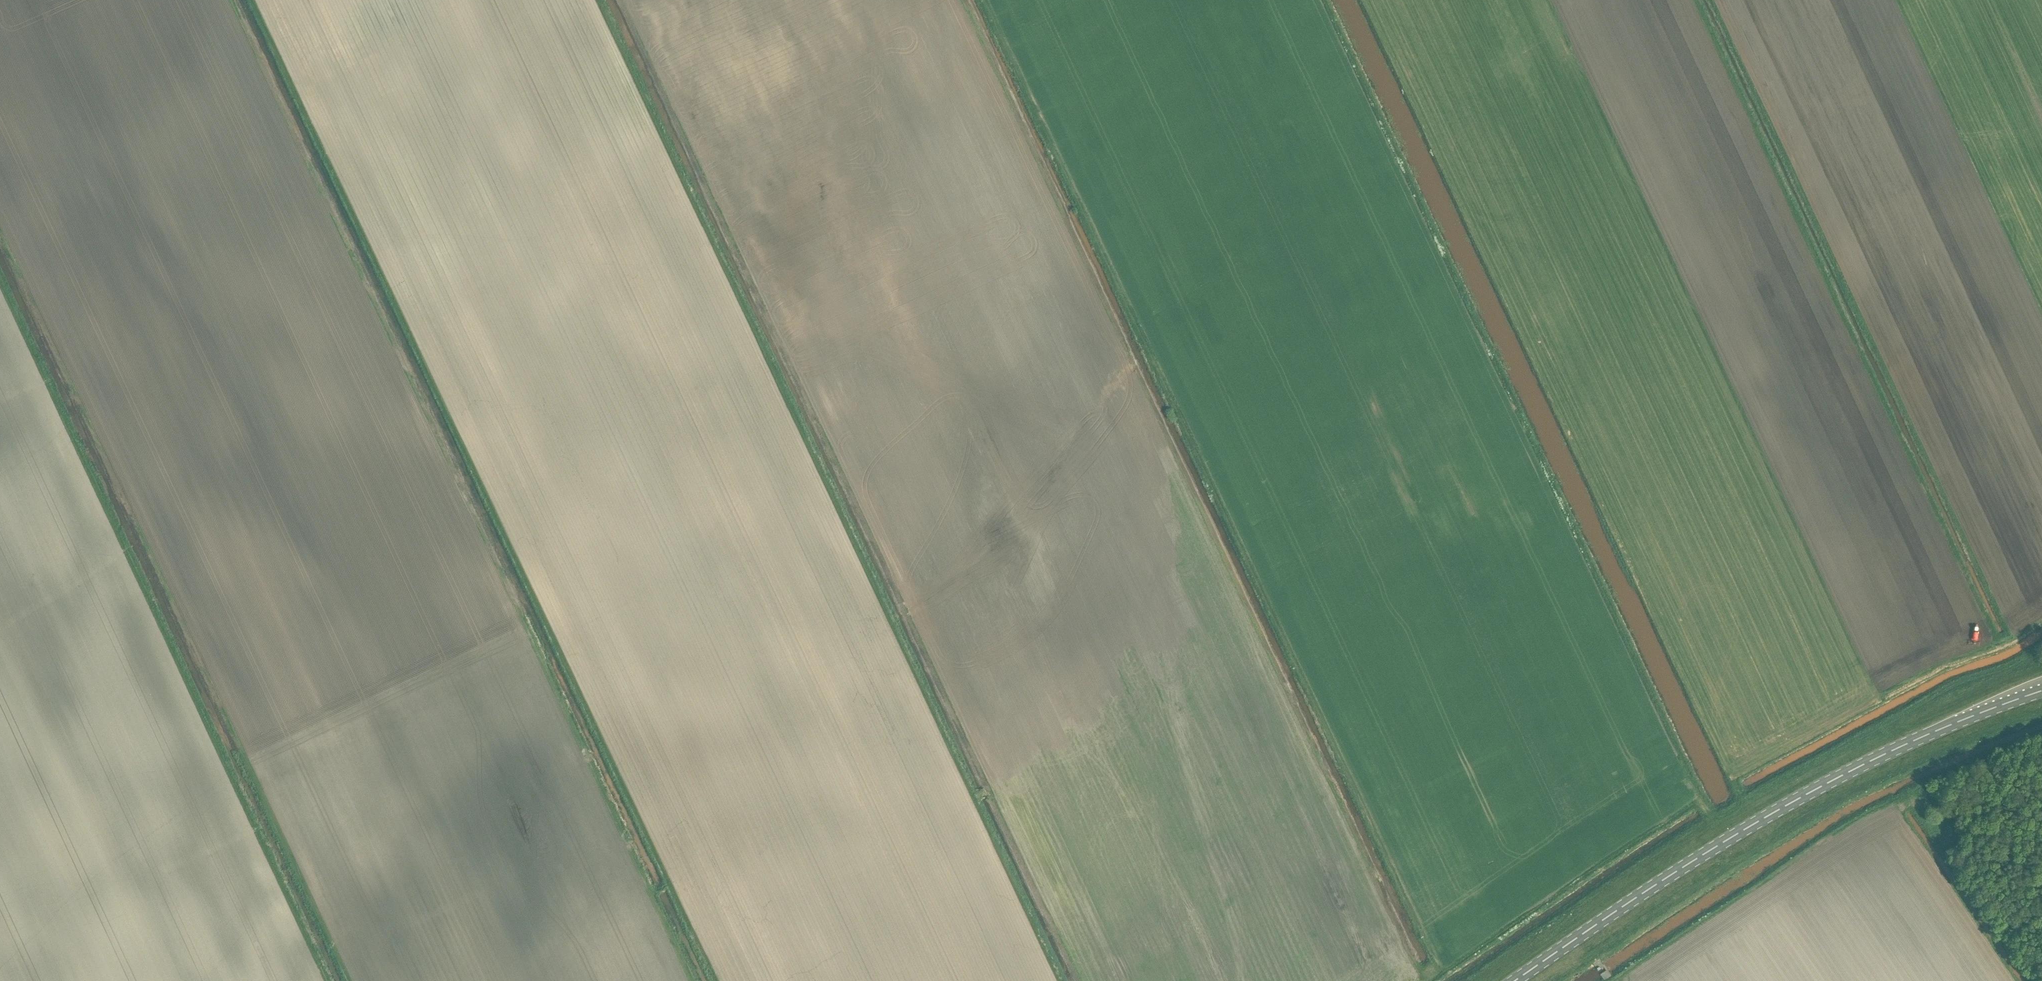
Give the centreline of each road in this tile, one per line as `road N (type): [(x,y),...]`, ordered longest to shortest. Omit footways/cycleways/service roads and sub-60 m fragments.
road 1 (primary): [(1516,980),(1756,823),(1936,731),(2041,690)]

